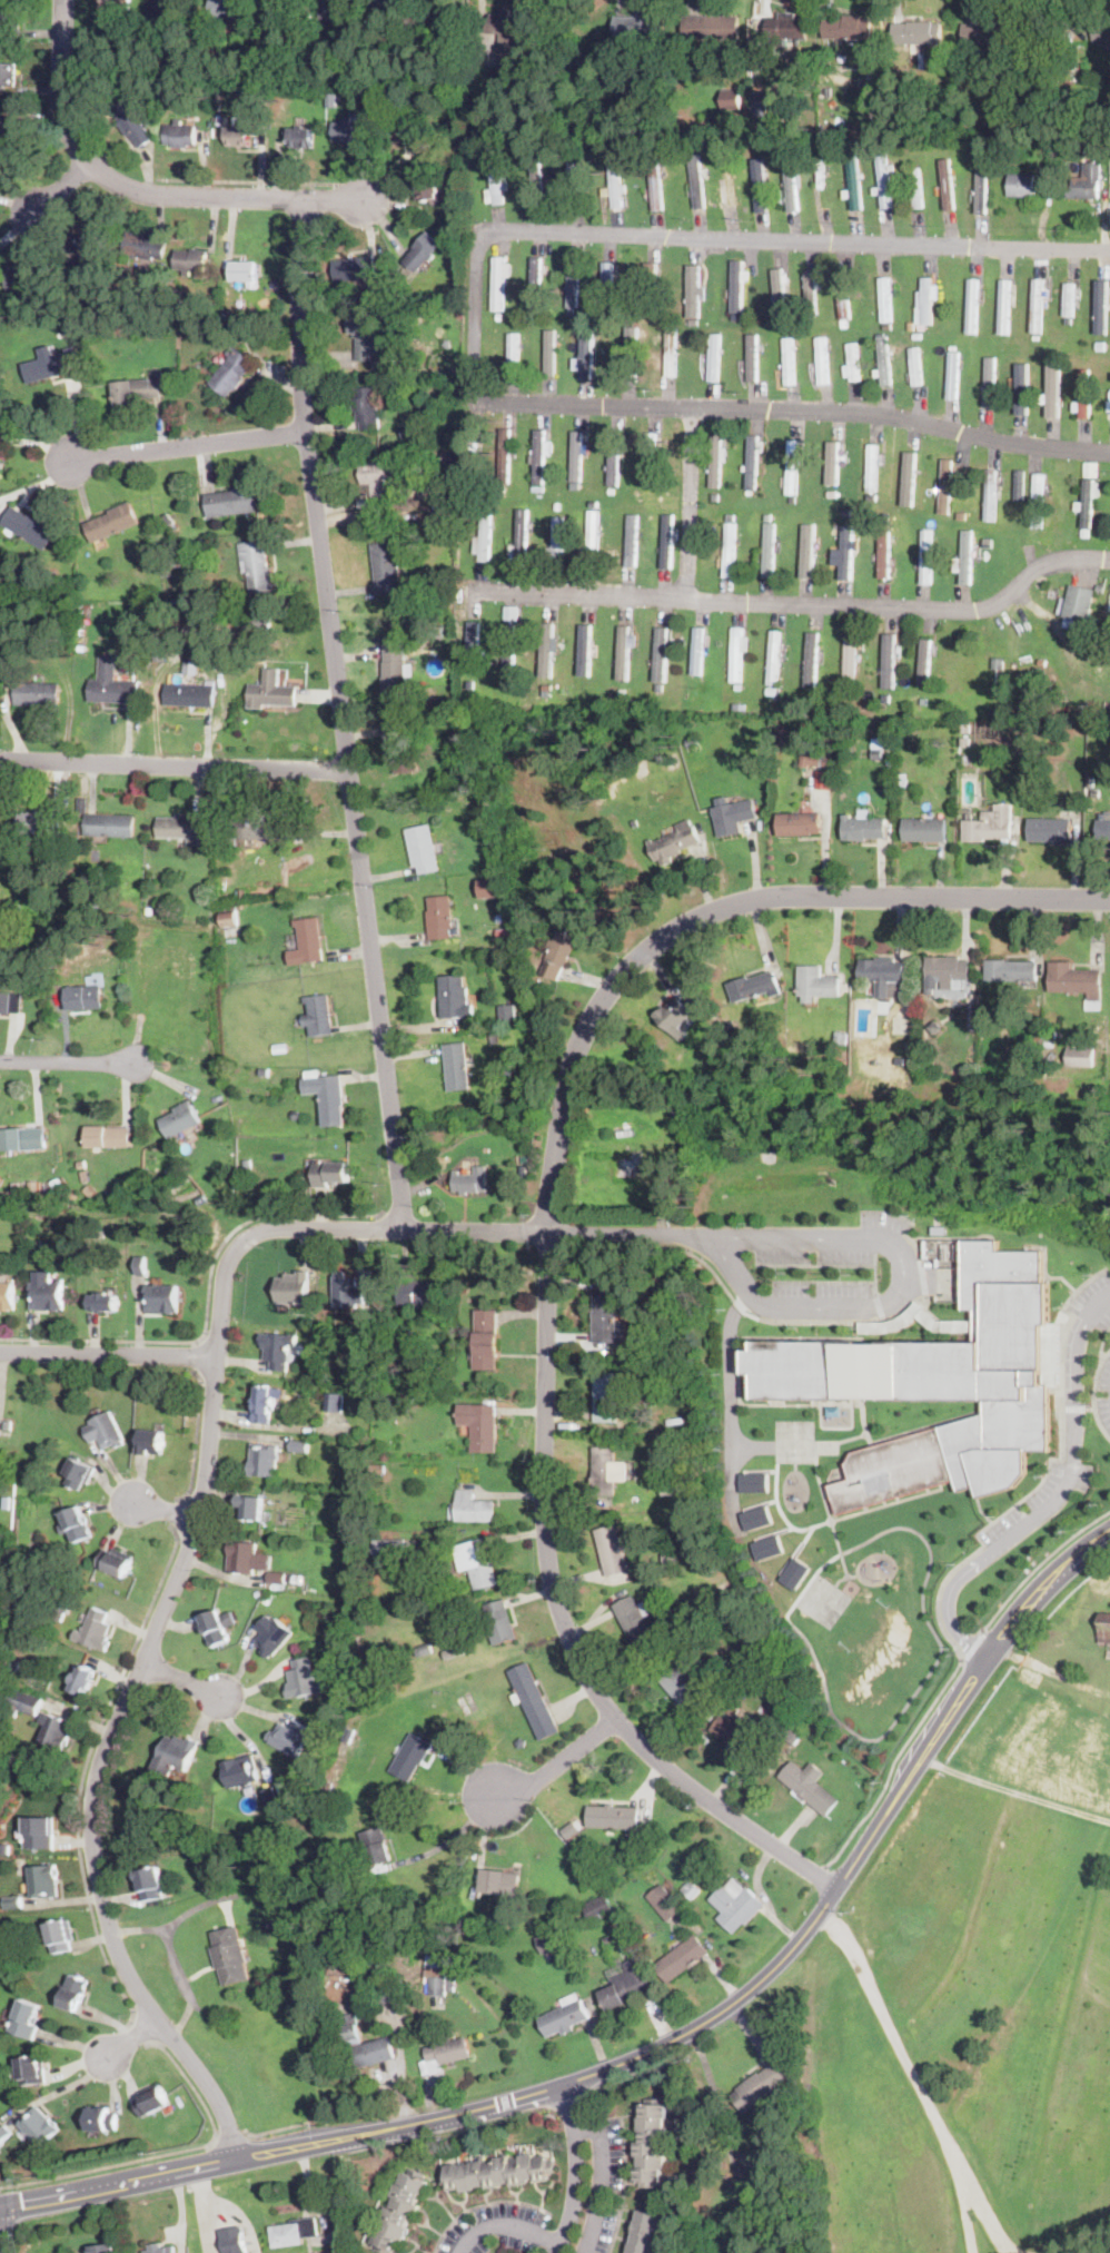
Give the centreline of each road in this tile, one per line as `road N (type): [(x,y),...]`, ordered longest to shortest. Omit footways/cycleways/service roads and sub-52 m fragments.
road 1 (residential): [(662,1233),(281,1227),(238,1246),(225,1264),(198,1516),(107,1748),(91,1822),(116,1949),(211,2089),(238,2160)]
road 2 (tertiary): [(1109,1540),(1019,1622),(803,1938),(710,2020),(657,2049),(517,2099),(0,2208)]
road 3 (residential): [(404,1229),(305,432),(303,200)]
road 4 (residential): [(473,402),(480,230),(1109,251)]
road 5 (residential): [(839,1890),(711,1805),(609,1721),(565,1634),(539,1495),(549,1233)]
road 6 (residential): [(549,1233),(567,1073),(616,979),(660,938),(718,910),(773,900),(1109,902)]
road 7 (residential): [(468,591),(999,606),(1051,563),(1109,557)]
road 8 (residential): [(473,402),(884,412),(1109,454)]
road 9 (residential): [(370,198),(146,197),(97,177),(62,108),(62,0)]
road 10 (residential): [(0,760),(348,772)]
road 11 (residential): [(305,432),(59,462)]
road 12 (residential): [(0,1354),(215,1360)]
road 13 (residential): [(562,2086),(577,2132),(576,2178),(558,2252)]
road 14 (residential): [(609,1721),(532,1789),(507,1796),(488,1790)]
road 15 (residential): [(0,1061),(133,1061)]

